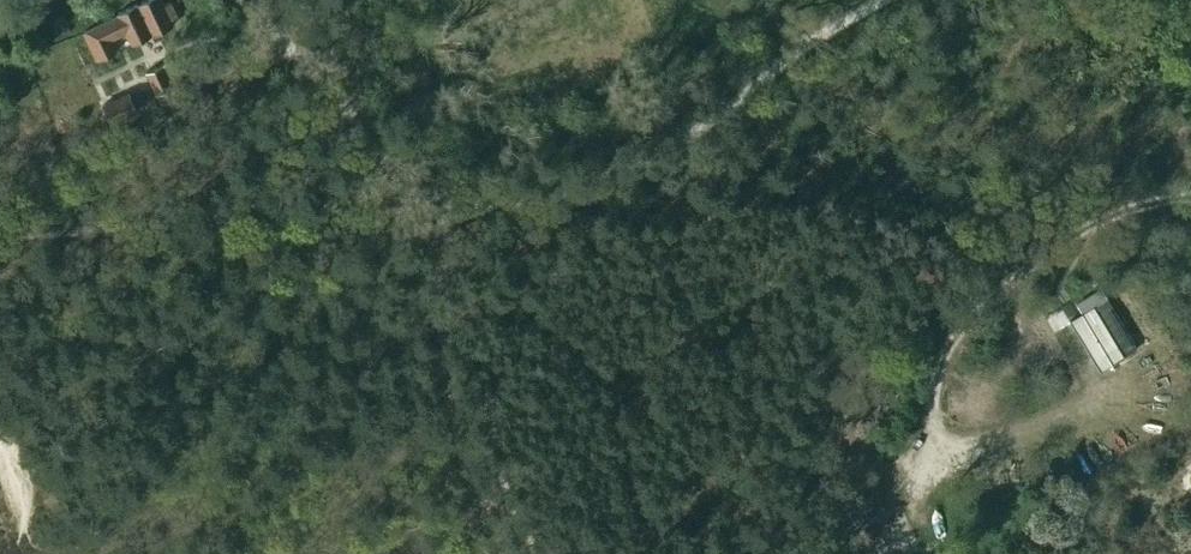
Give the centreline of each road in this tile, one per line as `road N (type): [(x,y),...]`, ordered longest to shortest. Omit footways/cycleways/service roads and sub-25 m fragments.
road 1 (track): [(0,234),(399,205),(426,227),(453,447),(495,553)]

